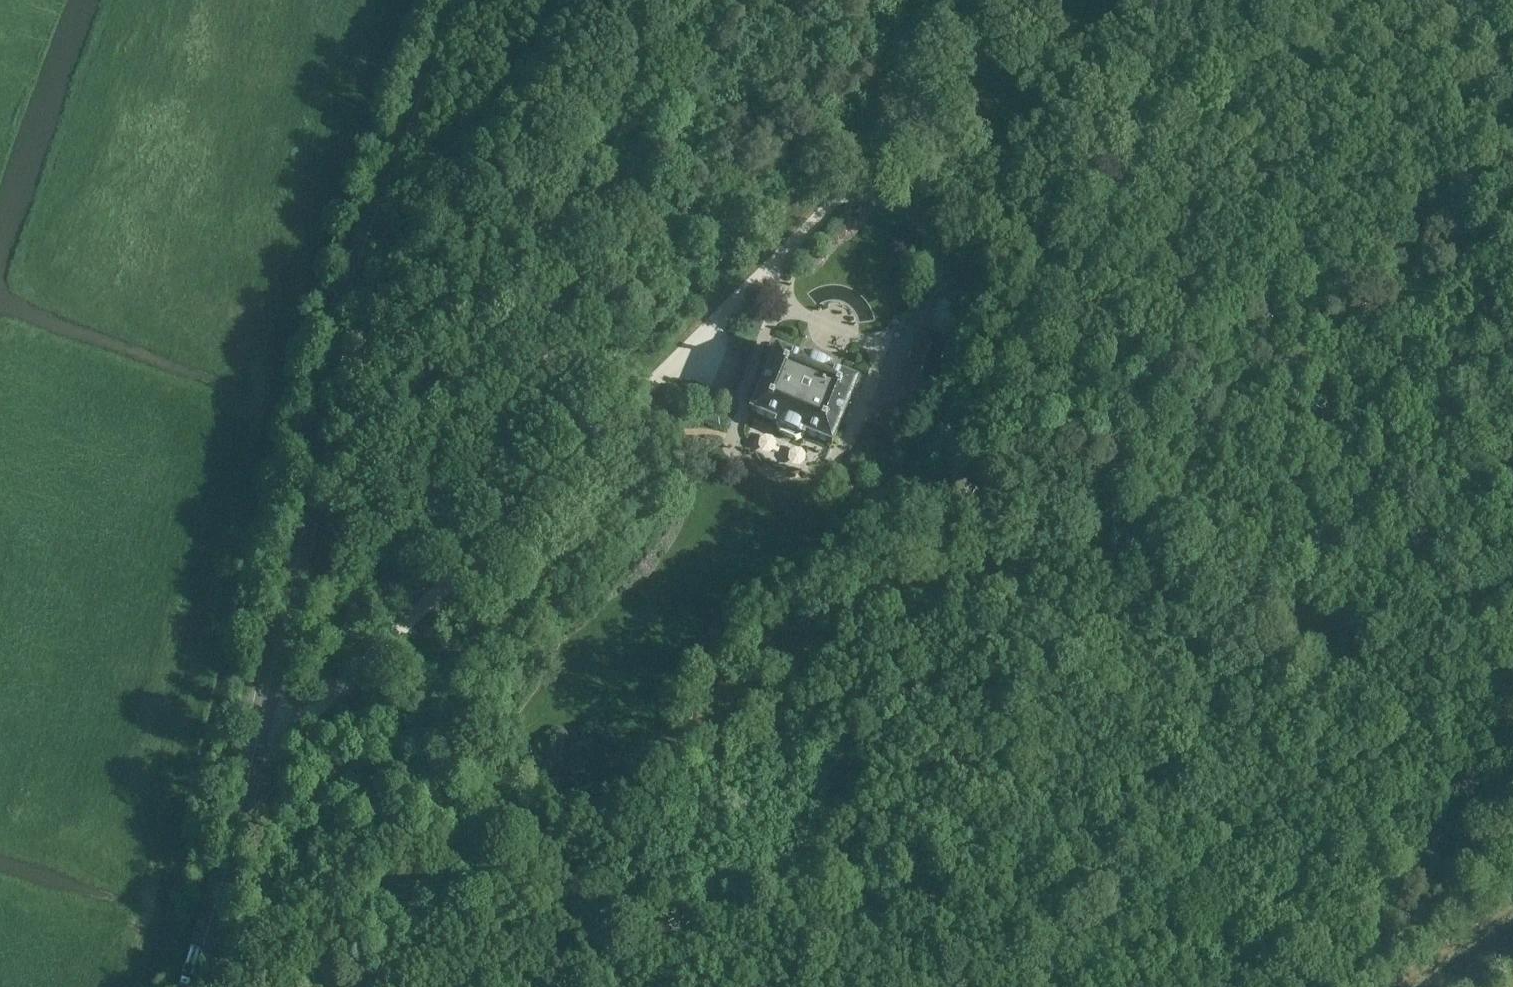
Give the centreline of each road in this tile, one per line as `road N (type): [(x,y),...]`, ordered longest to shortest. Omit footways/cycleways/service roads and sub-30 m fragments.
road 1 (track): [(1054,0),(848,187),(280,759),(250,773)]
road 2 (secondary): [(189,986),(294,578),(329,352),(455,0)]
road 3 (track): [(1002,387),(875,498),(677,746)]
road 4 (track): [(1193,986),(1512,794)]

